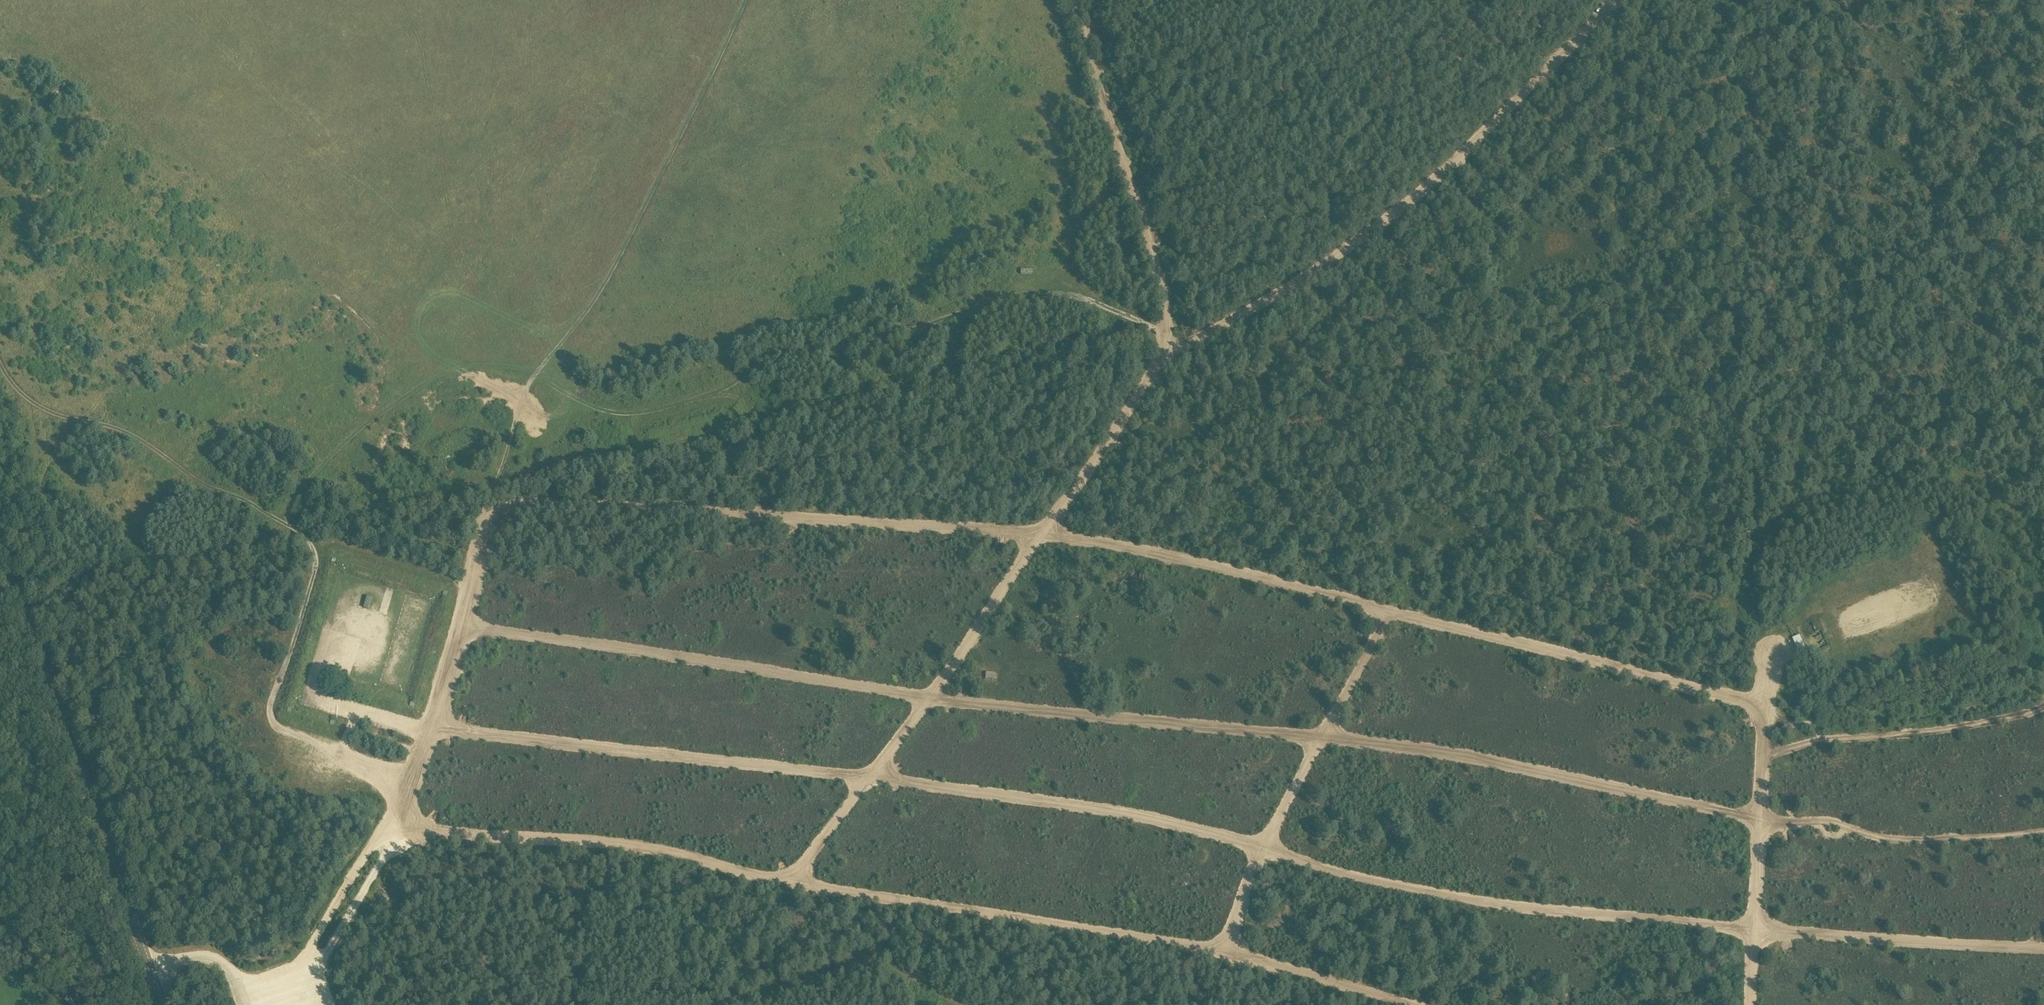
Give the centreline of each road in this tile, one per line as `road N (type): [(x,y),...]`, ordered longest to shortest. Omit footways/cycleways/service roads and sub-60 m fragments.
road 1 (track): [(247,1004),(302,987),(312,943),(410,784),(491,521),(566,507),(1043,536),(1136,395),(1167,314),(1068,0)]
road 2 (track): [(2043,946),(1661,925),(1390,886),(1104,811),(433,728)]
road 3 (track): [(461,628),(930,700),(1359,740),(1539,770),(1760,821),(1829,822),(1876,837),(2043,831)]
road 4 (track): [(1763,707),(1379,607),(1043,536),(930,700),(785,886)]
road 5 (track): [(1426,1004),(1238,953),(785,886),(631,845),(408,828)]
road 6 (track): [(410,784),(268,717),(315,569),(306,535),(128,430),(37,405),(0,365)]
road 7 (track): [(1163,331),(1098,302),(1057,295),(917,327),(882,325),(834,353),(776,356),(668,406),(600,409),(536,375)]
road 8 (track): [(491,521),(483,501),(500,472),(517,408),(609,274),(746,0)]
road 9 (track): [(1618,0),(1465,153),(1355,243),(1206,335),(1159,349)]
road 10 (secondary): [(162,1004),(0,552)]
road 11 (track): [(536,375),(556,374),(569,388),(568,404),(555,417),(534,414),(434,357),(417,333),(421,306),(448,291),(565,337)]
road 12 (track): [(1225,951),(1246,880),(1390,610)]
road 13 (track): [(536,375),(465,367),(429,381),(335,453),(290,504),(289,525)]
road 14 (track): [(1752,1004),(1763,707)]
road 15 (track): [(2043,703),(1977,723),(1762,754)]
road 16 (track): [(308,961),(328,951),(408,828)]

